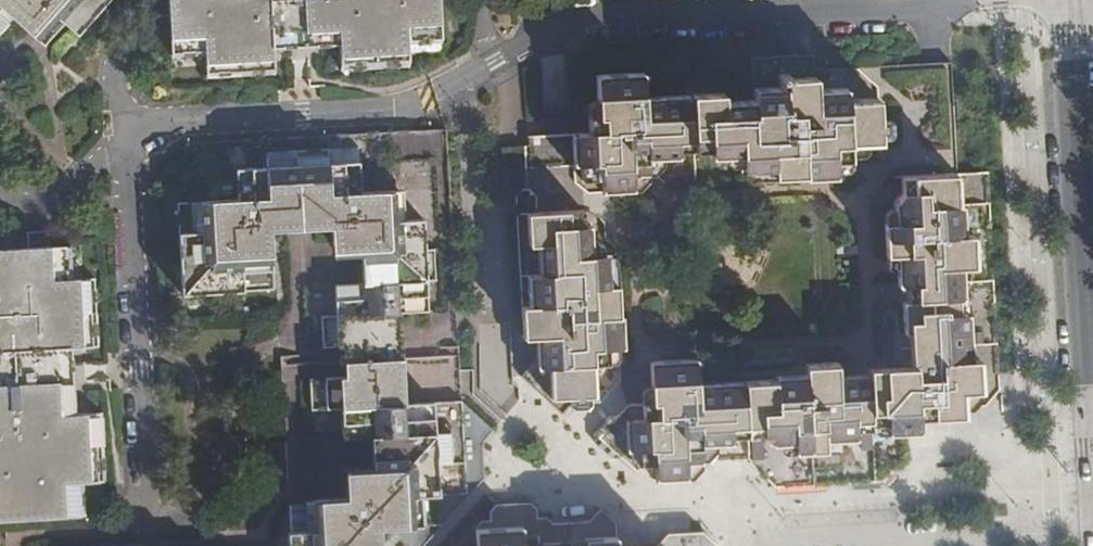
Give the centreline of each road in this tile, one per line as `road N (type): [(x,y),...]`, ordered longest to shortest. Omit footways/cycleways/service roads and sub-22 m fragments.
road 1 (residential): [(127,132),(411,105),(553,32),(612,15),(982,0)]
road 2 (tertiary): [(1068,0),(1091,416)]
road 3 (residential): [(127,132),(152,545)]

